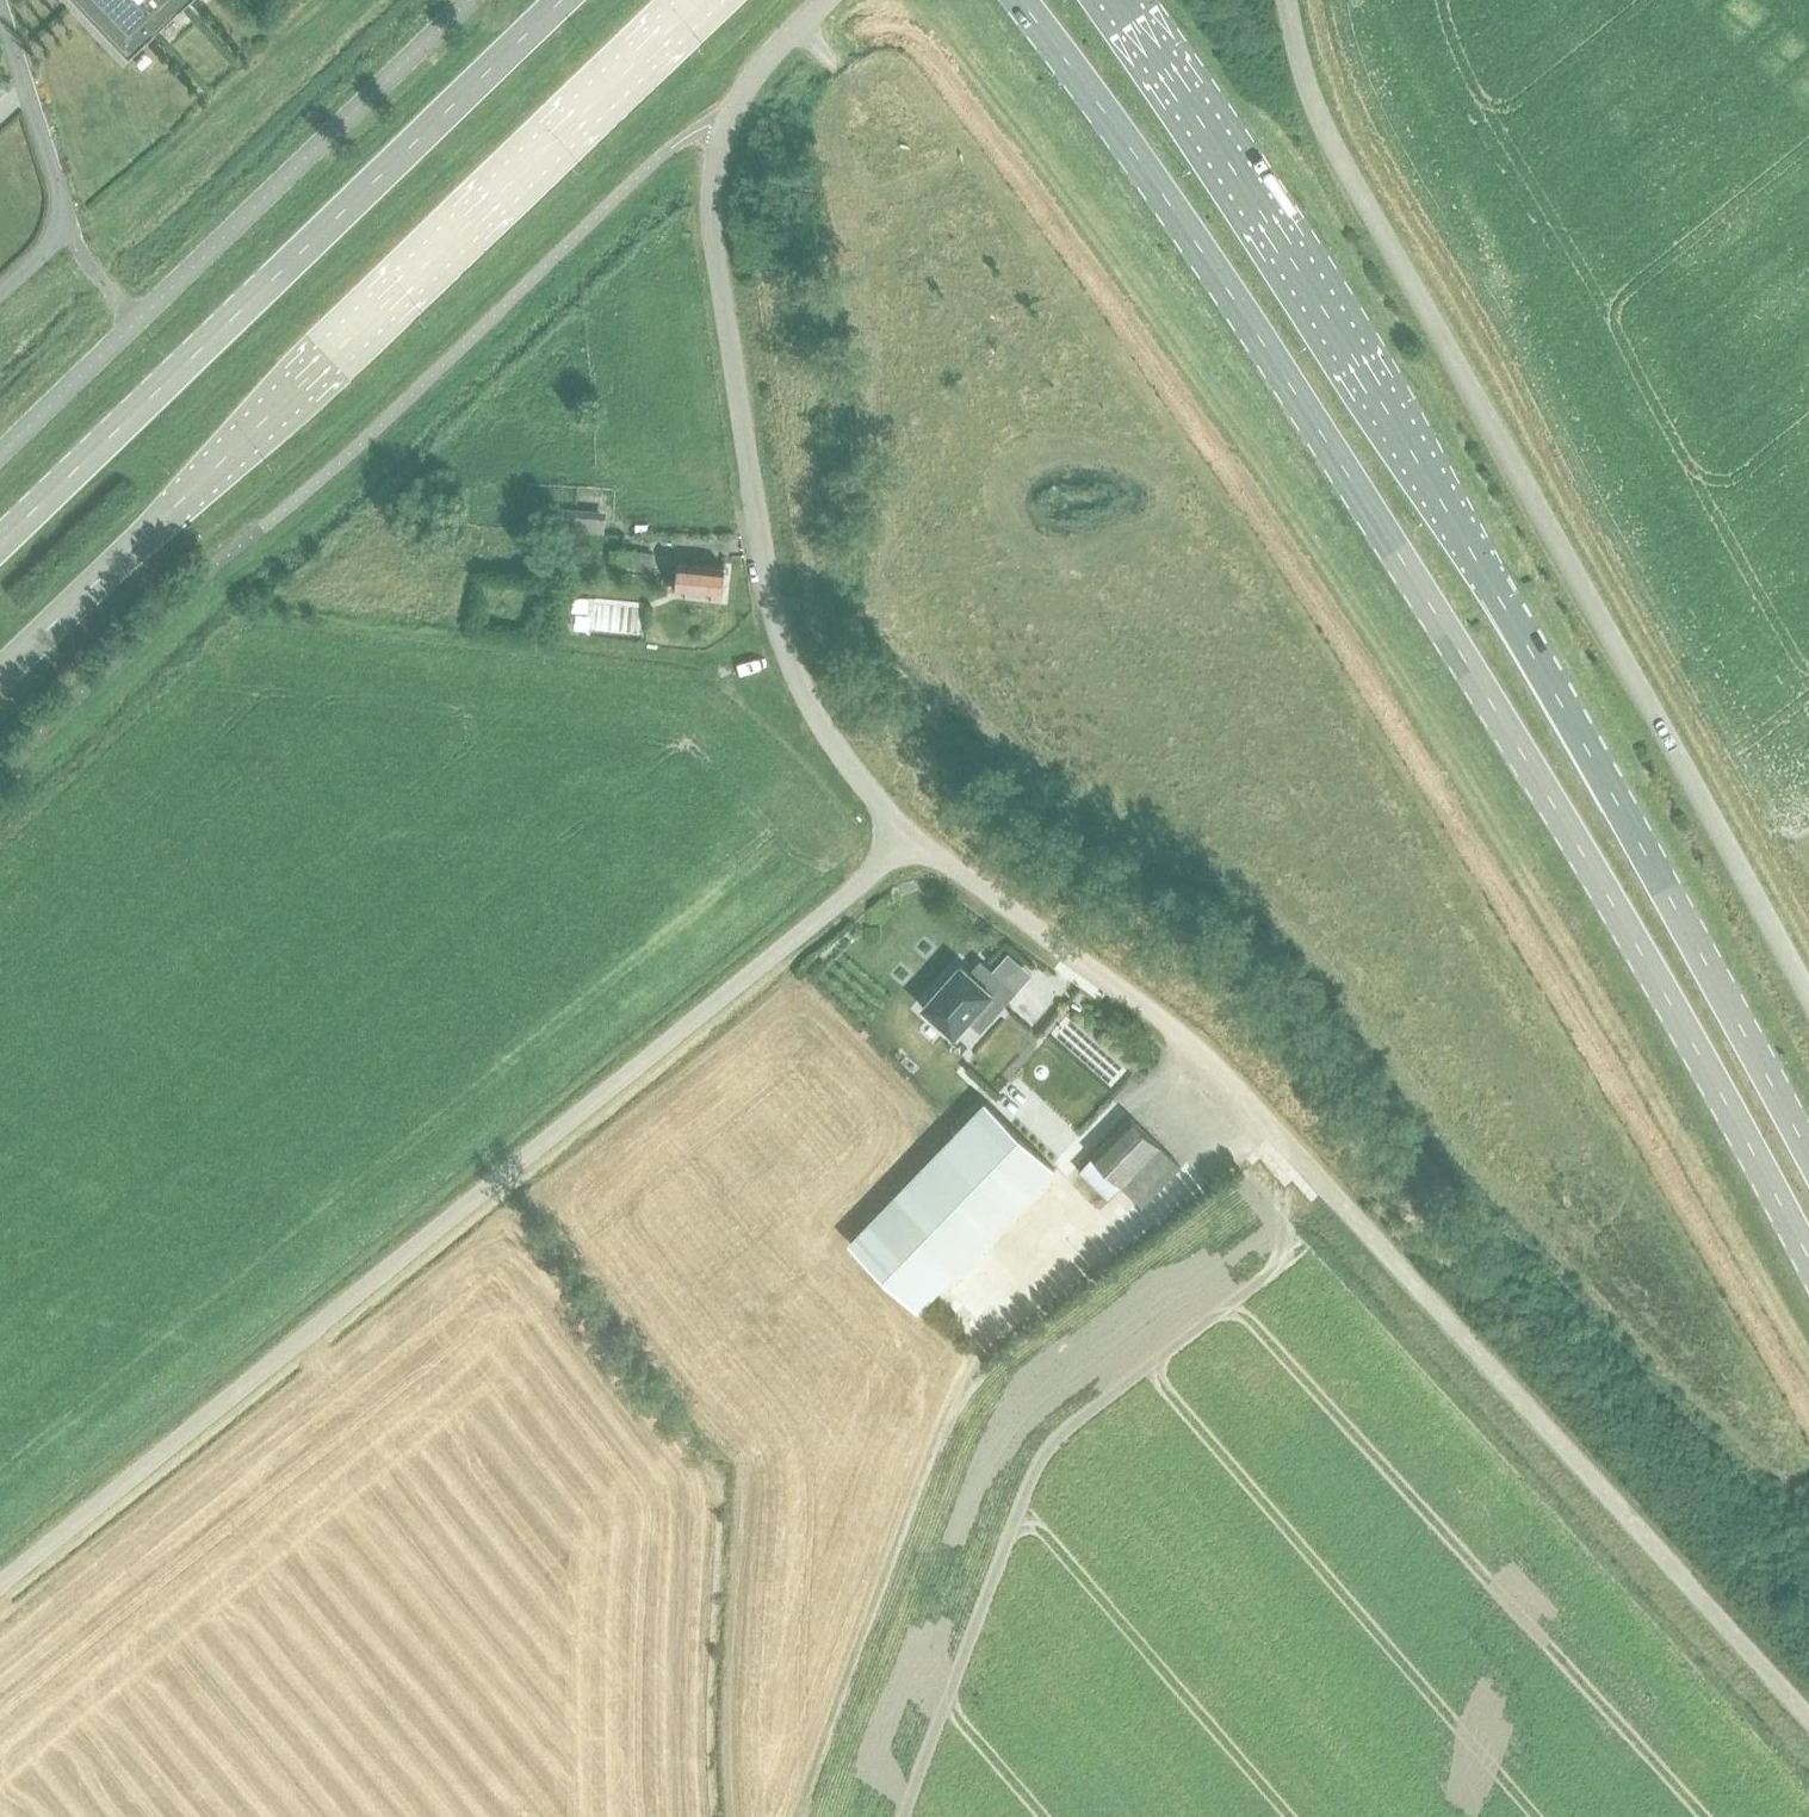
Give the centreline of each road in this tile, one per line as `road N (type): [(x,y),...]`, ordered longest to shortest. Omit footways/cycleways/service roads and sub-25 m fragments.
road 1 (track): [(942,0),(1353,587),(1808,1401)]
road 2 (primary): [(1022,0),(1226,282),(1521,749),(1808,1259)]
road 3 (primary): [(1808,1153),(1564,703),(1293,255),(1124,0)]
road 4 (unclassified): [(1808,1722),(1442,1320),(1315,1169),(1165,1023),(906,842)]
road 5 (unclassified): [(0,1580),(906,842)]
road 6 (unclassified): [(1808,993),(1338,150),(1296,59),(1285,0)]
road 7 (primary): [(0,681),(699,0)]
road 8 (unclassified): [(906,842),(819,725),(769,611),(712,212),(720,133),(740,90),(780,34),(819,0)]
road 9 (primary): [(561,0),(0,549)]
road 10 (unclassified): [(0,21),(69,231),(0,294)]

